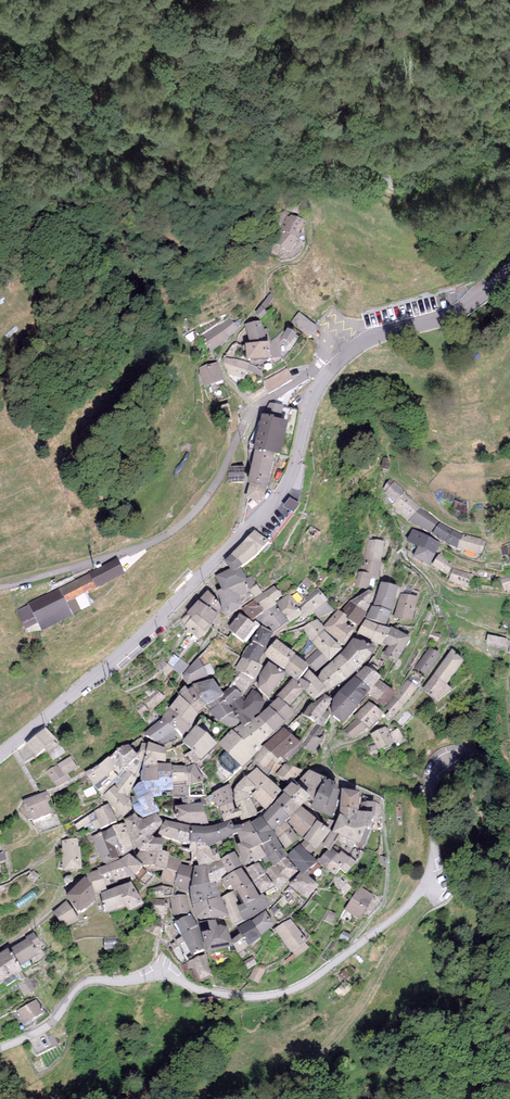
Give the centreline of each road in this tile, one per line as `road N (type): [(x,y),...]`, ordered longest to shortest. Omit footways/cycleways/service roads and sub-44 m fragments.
road 1 (unclassified): [(0,1049),(52,1024),(77,988),(95,980),(159,972),(196,989),(250,998),(306,985),(426,884),(435,773),(451,755),(468,751),(488,761)]
road 2 (tertiary): [(0,756),(125,652),(277,505),(310,401),(332,369)]
road 3 (unclassified): [(332,369),(254,407),(197,512),(173,535),(0,586)]
road 4 (track): [(426,884),(430,899),(358,1010),(303,1072),(251,1098)]
road 5 (tertiary): [(332,369),(373,337),(451,316),(509,271)]

